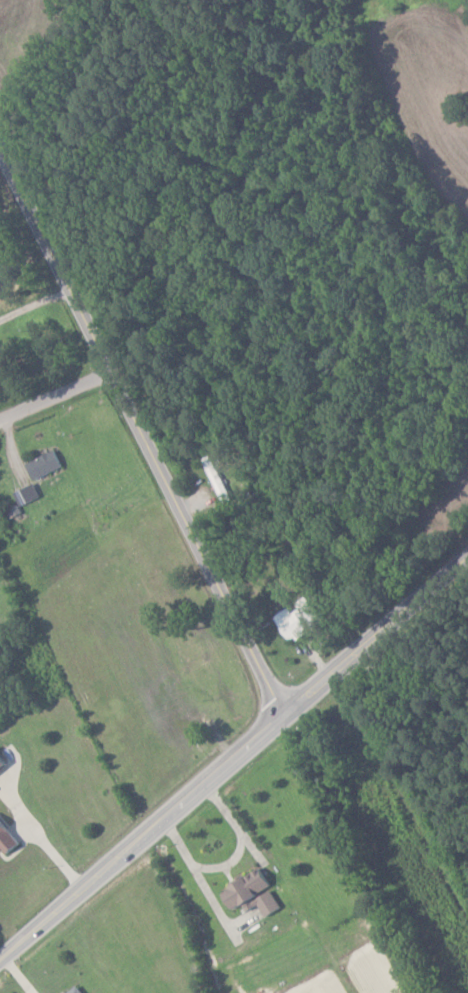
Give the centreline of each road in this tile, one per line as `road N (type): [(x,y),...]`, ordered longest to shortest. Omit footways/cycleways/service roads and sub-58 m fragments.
road 1 (tertiary): [(287,715),(107,376),(0,147)]
road 2 (secondary): [(0,960),(467,559)]

